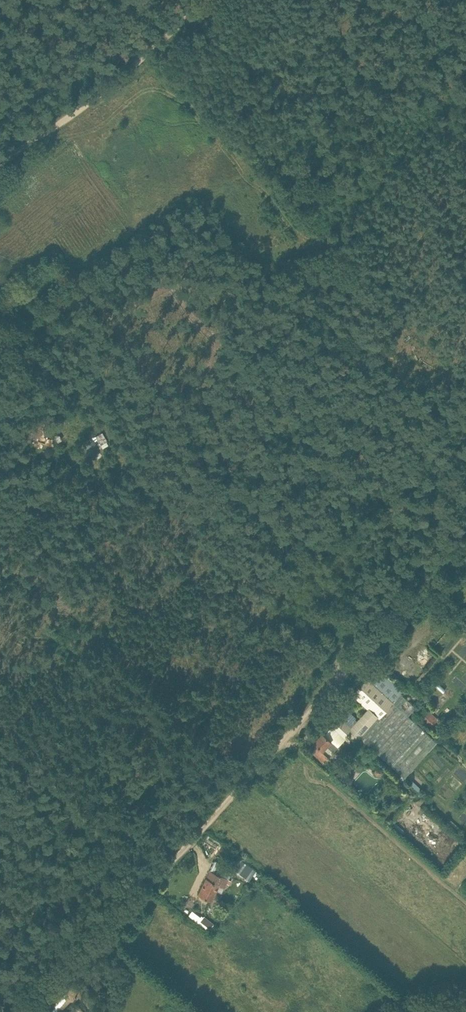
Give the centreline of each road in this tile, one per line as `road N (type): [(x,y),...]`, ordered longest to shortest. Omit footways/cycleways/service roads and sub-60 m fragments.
road 1 (track): [(147,878),(368,645)]
road 2 (track): [(0,162),(196,0)]
road 3 (track): [(30,1011),(147,878)]
road 4 (track): [(147,878),(55,844),(0,835)]

